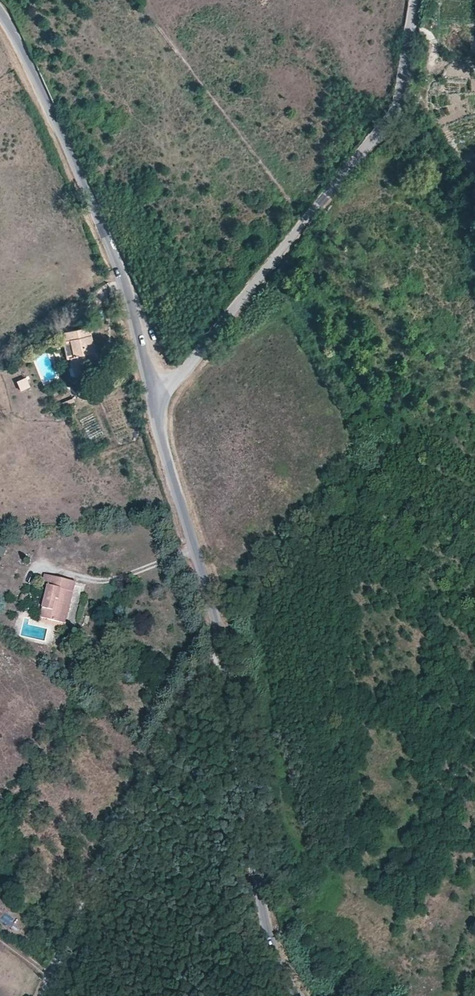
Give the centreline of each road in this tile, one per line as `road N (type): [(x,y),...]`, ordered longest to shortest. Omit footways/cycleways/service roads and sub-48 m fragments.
road 1 (unclassified): [(415,0),(395,111),(181,373),(151,394)]
road 2 (unclassified): [(151,394),(113,252),(0,11)]
road 3 (unclassified): [(222,656),(112,846),(45,995)]
road 4 (unclassified): [(222,656),(273,941),(309,995)]
road 5 (unclassified): [(151,394),(222,656)]

